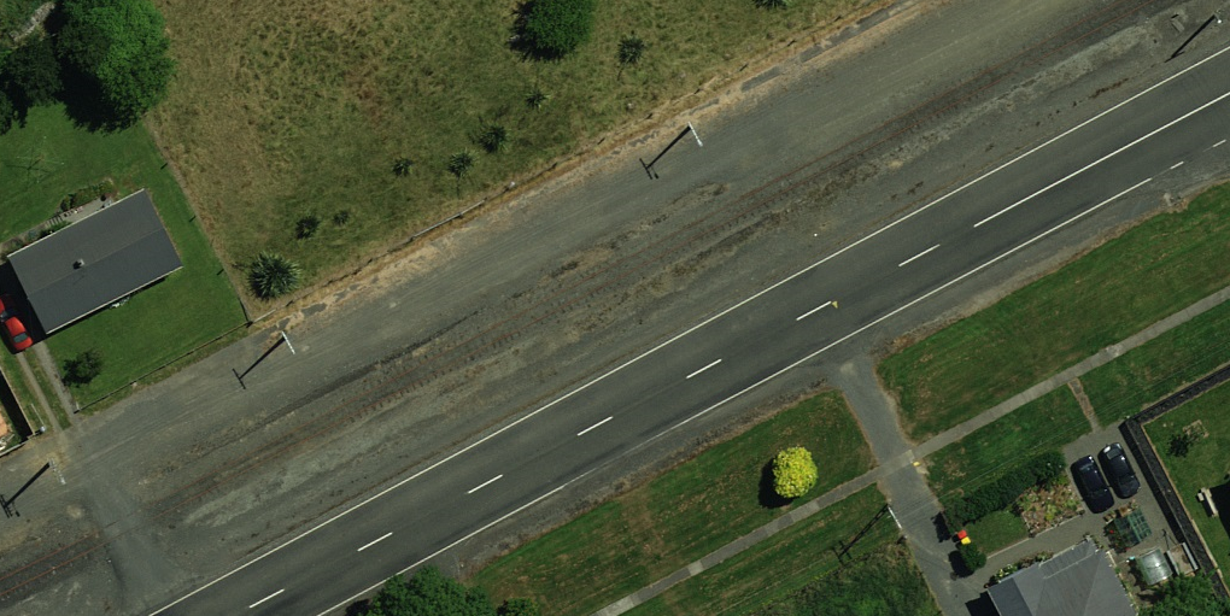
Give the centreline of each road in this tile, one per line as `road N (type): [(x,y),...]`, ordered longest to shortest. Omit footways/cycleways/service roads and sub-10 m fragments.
road 1 (secondary): [(1229,93),(228,615)]
road 2 (residential): [(0,509),(993,0)]

